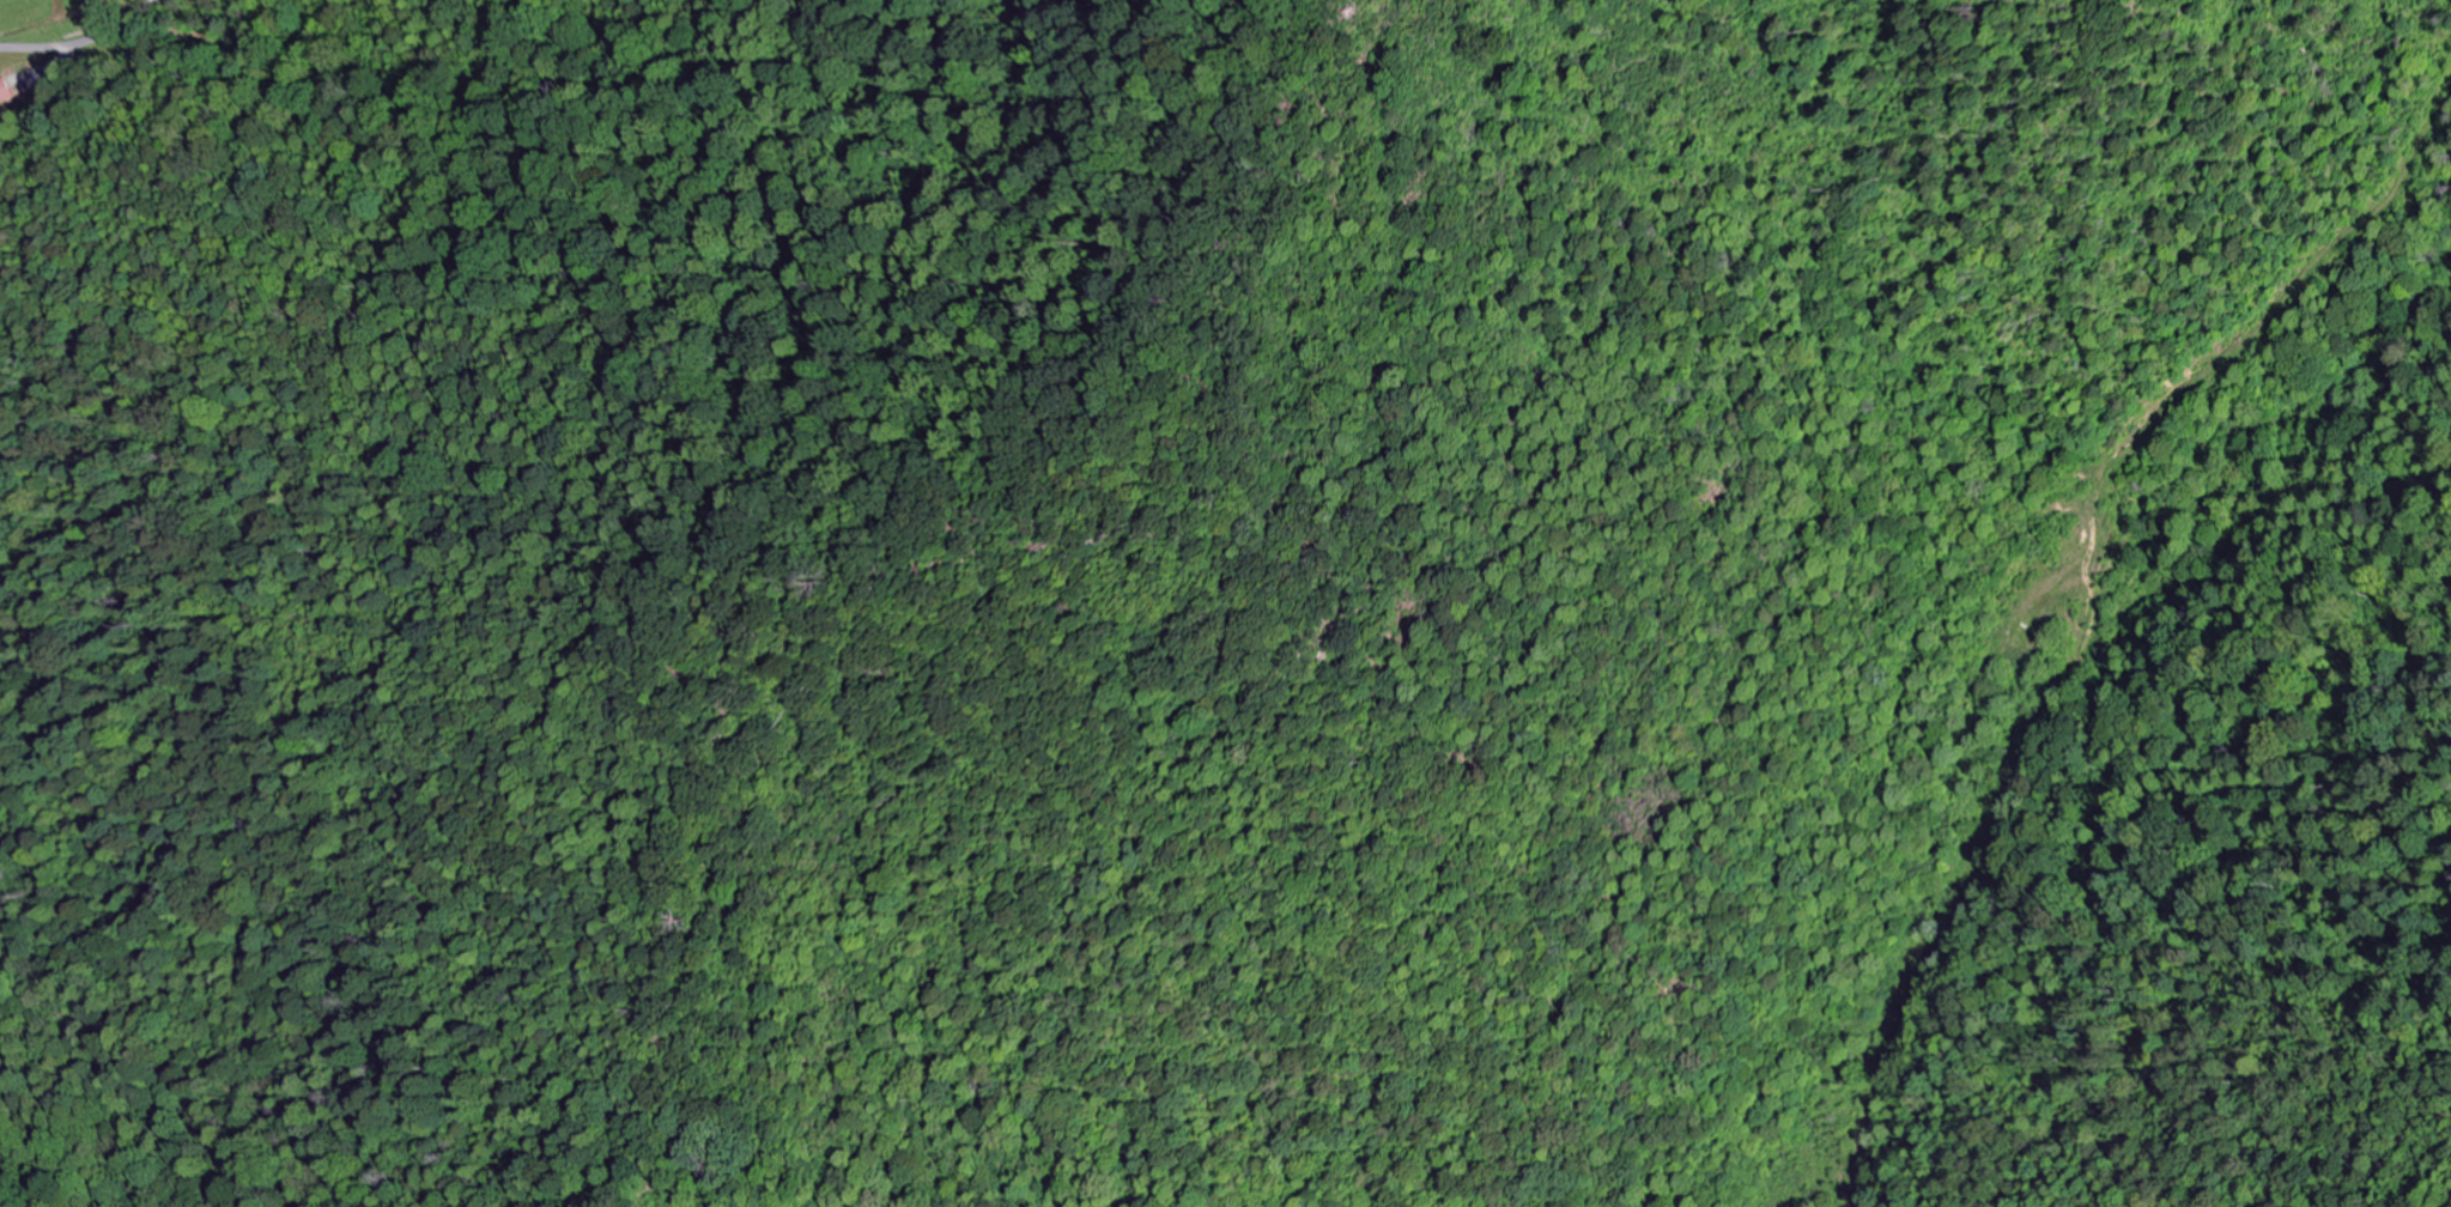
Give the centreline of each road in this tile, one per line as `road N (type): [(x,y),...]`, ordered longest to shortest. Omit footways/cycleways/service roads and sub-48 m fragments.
road 1 (residential): [(0,46),(87,38),(155,0)]

